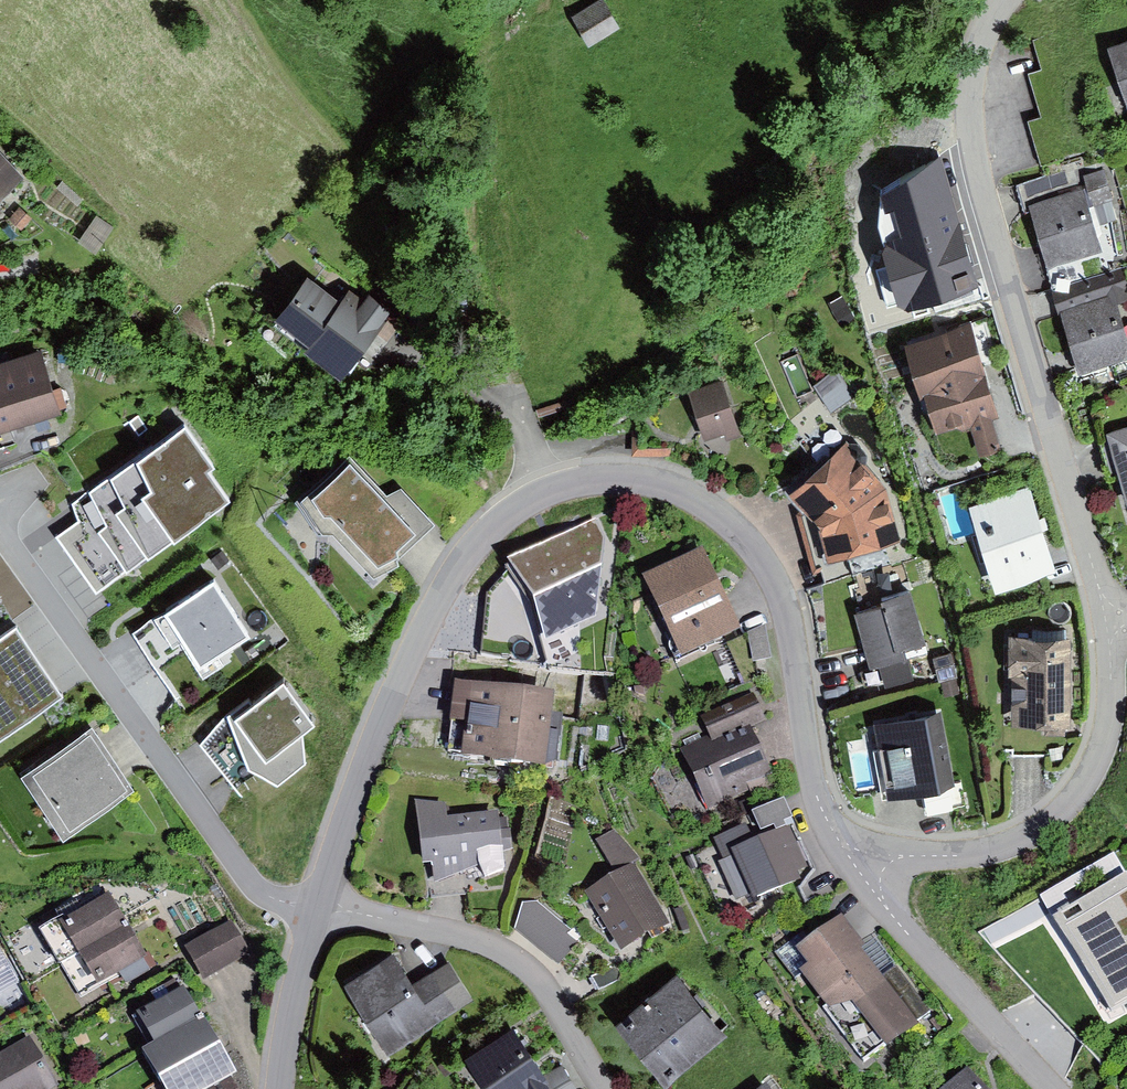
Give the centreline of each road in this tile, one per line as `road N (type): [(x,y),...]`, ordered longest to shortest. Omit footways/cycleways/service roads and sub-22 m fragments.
road 1 (residential): [(318,907),(401,668),(453,572),(477,539),(520,504),(615,476),(676,489),(709,507),(738,528),(775,580),(787,613),(808,762),(828,823),(858,869)]
road 2 (residential): [(1104,607),(980,202),(961,103),(976,24),(991,0)]
road 3 (track): [(277,0),(379,153),(390,210),(423,278),(511,398),(548,490)]
road 4 (residential): [(0,532),(247,876),(288,903),(318,907)]
road 5 (residential): [(858,869),(1015,840),(1065,808),(1103,741),(1113,679),(1104,607)]
road 6 (residential): [(318,907),(467,938),(532,970),(603,1088)]
road 7 (residential): [(858,869),(1049,1088)]
road 8 (residential): [(280,1088),(318,907)]

